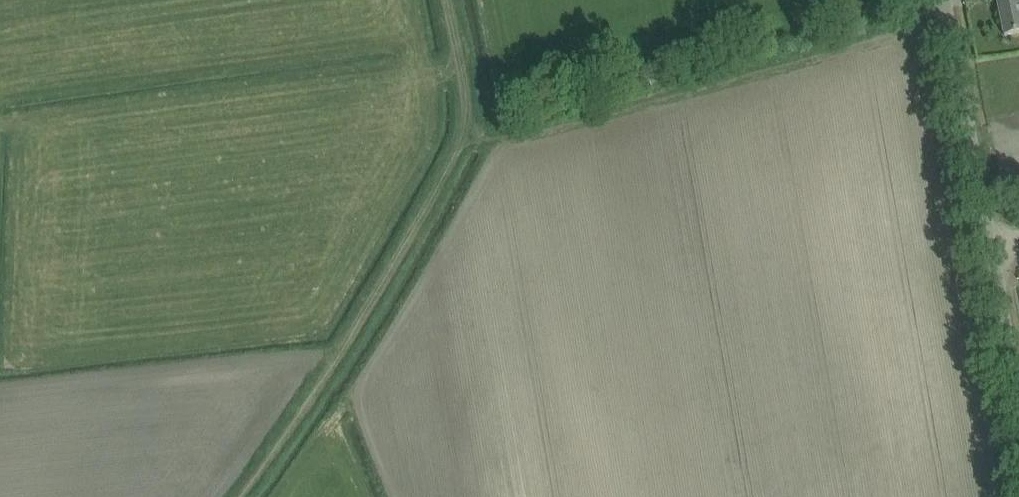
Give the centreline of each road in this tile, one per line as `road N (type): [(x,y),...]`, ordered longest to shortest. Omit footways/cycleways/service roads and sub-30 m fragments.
road 1 (unclassified): [(1018,393),(944,0)]
road 2 (track): [(447,0),(462,82),(451,146)]

